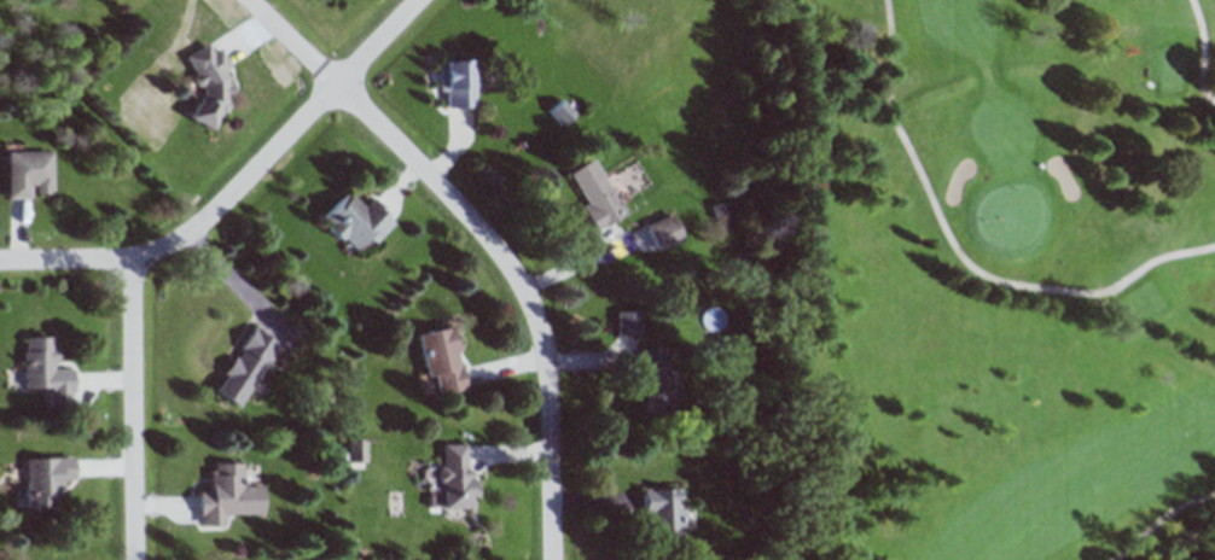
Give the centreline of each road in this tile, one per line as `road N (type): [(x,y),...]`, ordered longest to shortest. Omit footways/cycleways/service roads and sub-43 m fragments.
road 1 (residential): [(554,559),(552,409),(540,321),(484,231),(339,83)]
road 2 (residential): [(0,260),(116,258),(170,241),(237,191),(420,0)]
road 3 (residential): [(133,256),(137,559)]
road 4 (residential): [(252,0),(339,83)]

